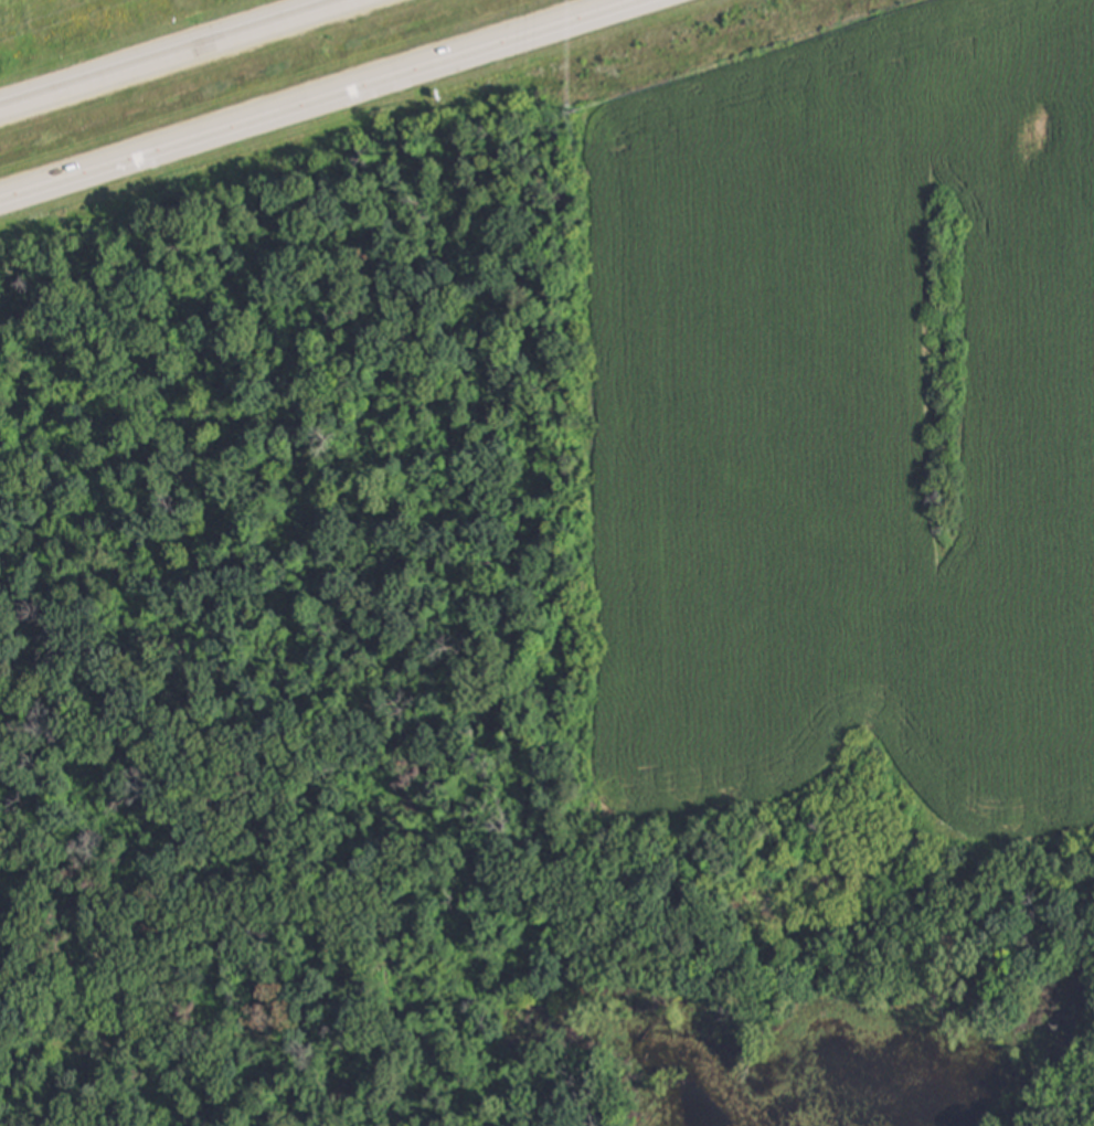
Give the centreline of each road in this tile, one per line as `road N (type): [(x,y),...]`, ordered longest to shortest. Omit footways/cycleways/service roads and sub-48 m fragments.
road 1 (motorway): [(0,208),(664,0)]
road 2 (motorway): [(376,0),(0,118)]

